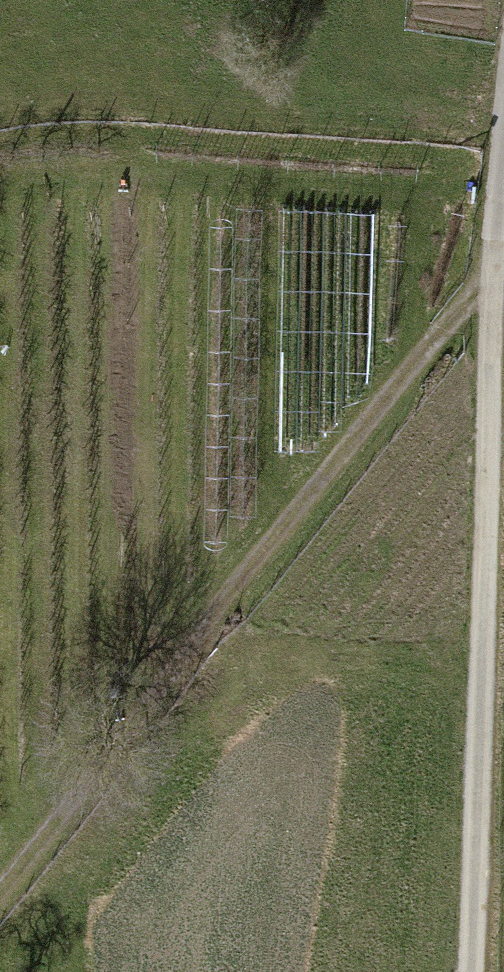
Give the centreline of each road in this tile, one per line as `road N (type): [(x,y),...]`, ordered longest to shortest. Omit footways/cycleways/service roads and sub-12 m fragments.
road 1 (track): [(471,971),(491,269),(503,157)]
road 2 (track): [(0,890),(491,269)]

